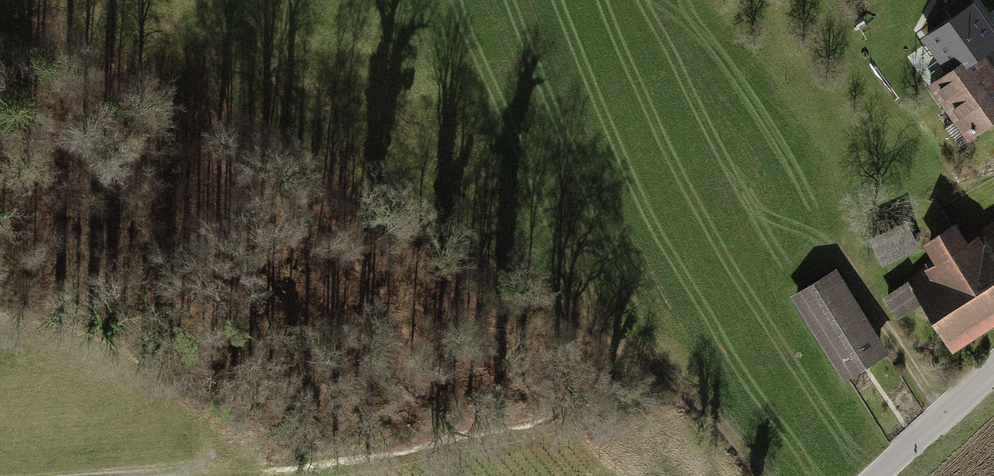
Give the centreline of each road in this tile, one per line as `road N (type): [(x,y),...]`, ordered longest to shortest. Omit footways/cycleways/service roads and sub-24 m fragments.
road 1 (track): [(0,24),(88,52),(244,131),(616,341),(686,393),(766,475)]
road 2 (tertiary): [(993,369),(876,475)]

